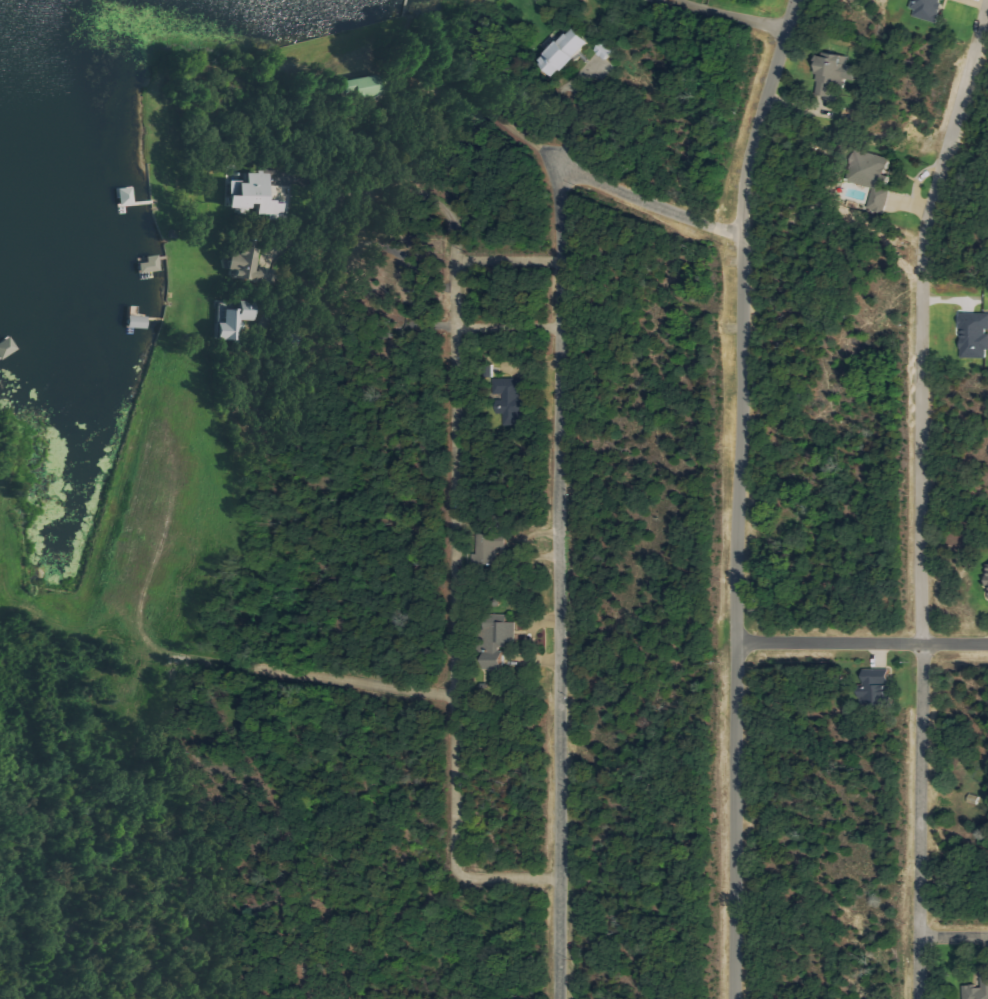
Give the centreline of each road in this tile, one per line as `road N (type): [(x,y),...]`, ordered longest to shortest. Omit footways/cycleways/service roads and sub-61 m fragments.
road 1 (residential): [(557,998),(560,185),(564,175),(583,175),(705,227),(743,232)]
road 2 (residential): [(918,998),(922,269),(927,218),(987,0)]
road 3 (residential): [(733,998),(745,182),(787,29)]
road 4 (residential): [(557,327),(455,326),(452,866),(468,877),(558,877)]
road 5 (residential): [(735,642),(987,643)]
road 6 (residential): [(455,694),(251,665)]
road 7 (residential): [(787,29),(666,0)]

